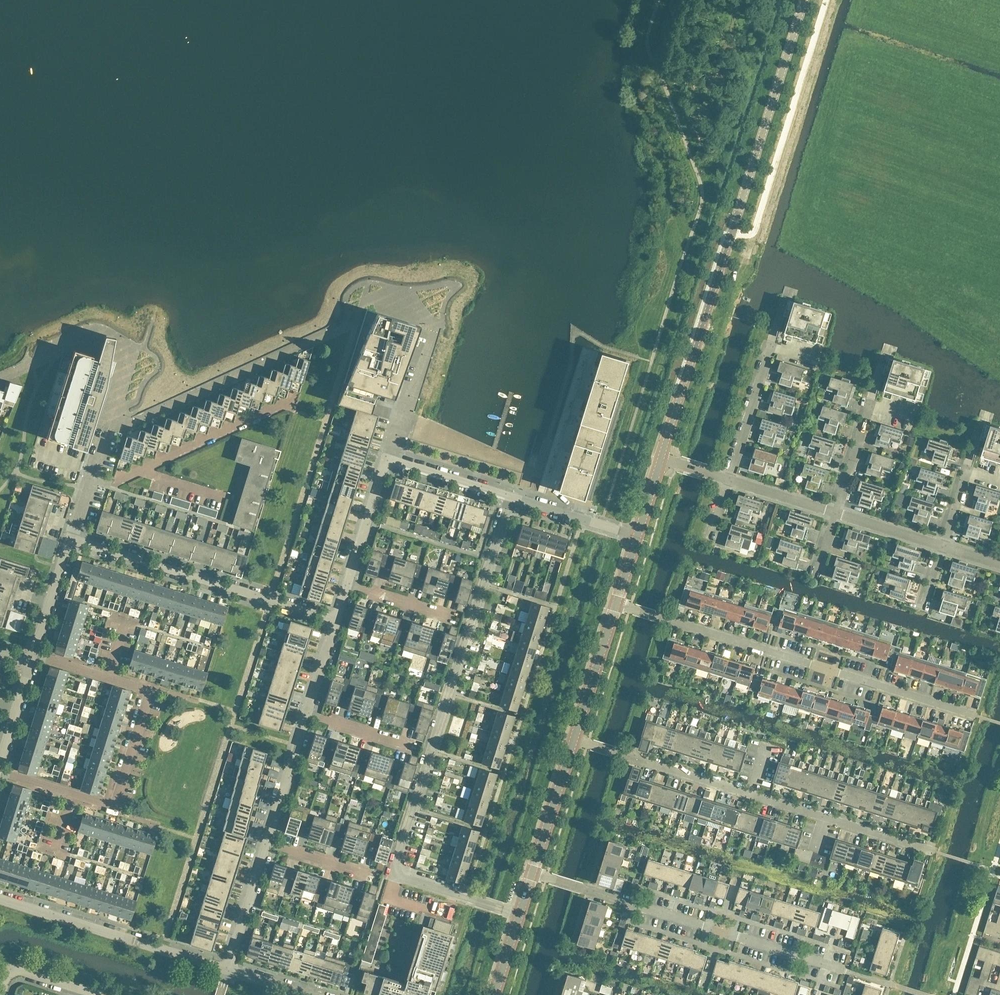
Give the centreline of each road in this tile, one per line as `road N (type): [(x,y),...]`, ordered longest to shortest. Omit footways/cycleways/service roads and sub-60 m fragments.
road 1 (residential): [(510,497),(393,875),(519,913)]
road 2 (unclassified): [(661,457),(804,0)]
road 3 (residential): [(931,850),(573,738)]
road 4 (residential): [(974,715),(616,604)]
road 5 (residential): [(846,970),(532,872)]
road 6 (residential): [(334,620),(69,539)]
road 7 (residential): [(0,772),(114,806),(151,690)]
road 8 (residential): [(228,970),(0,899)]
road 9 (residential): [(729,480),(771,345)]
road 10 (unclassified): [(573,738),(616,604)]
road 11 (unclassified): [(532,872),(573,738)]
road 12 (residential): [(265,842),(305,713)]
road 13 (residential): [(228,970),(265,842)]
road 14 (residential): [(637,535),(510,497)]
road 15 (residential): [(346,586),(387,460)]
road 16 (residential): [(510,497),(387,460)]
road 17 (residential): [(151,690),(33,654)]
road 18 (residential): [(33,654),(69,539)]

